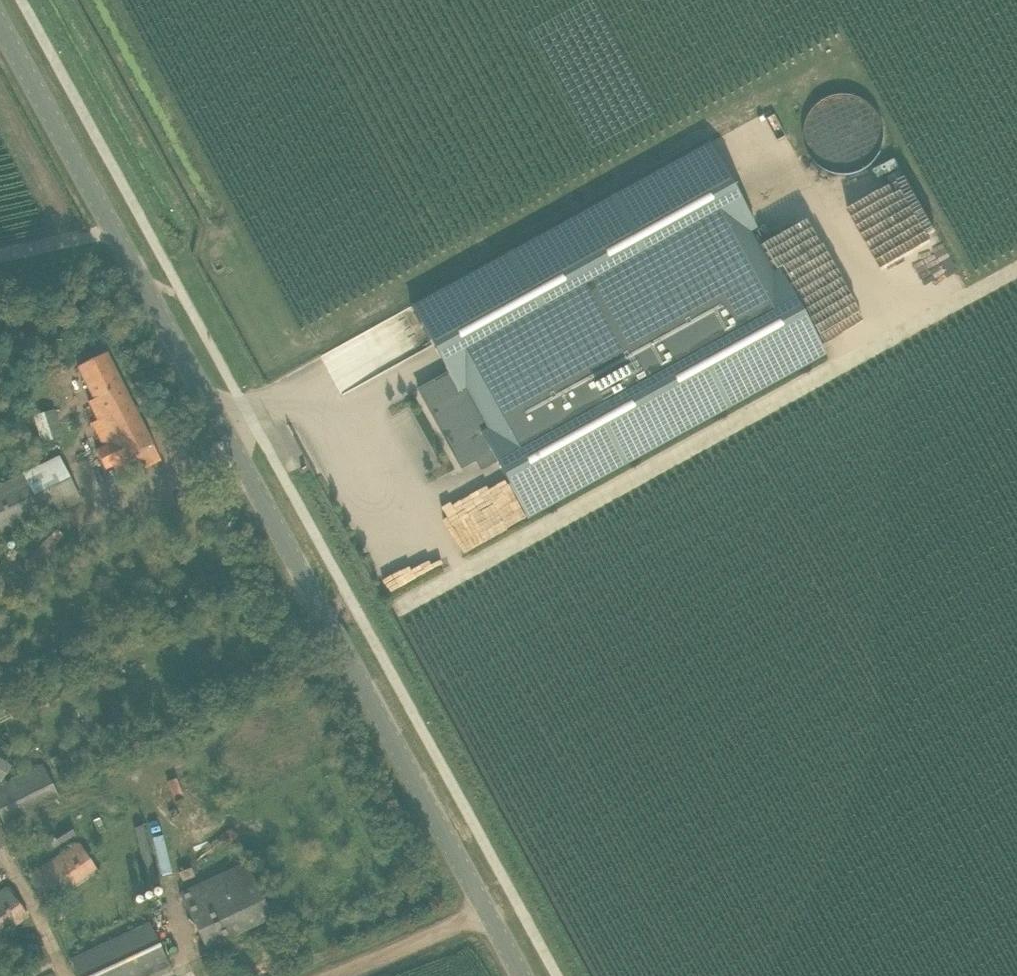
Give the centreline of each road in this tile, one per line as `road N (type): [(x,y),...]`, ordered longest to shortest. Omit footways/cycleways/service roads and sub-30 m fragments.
road 1 (tertiary): [(525,975),(0,23)]
road 2 (track): [(340,975),(491,914)]

